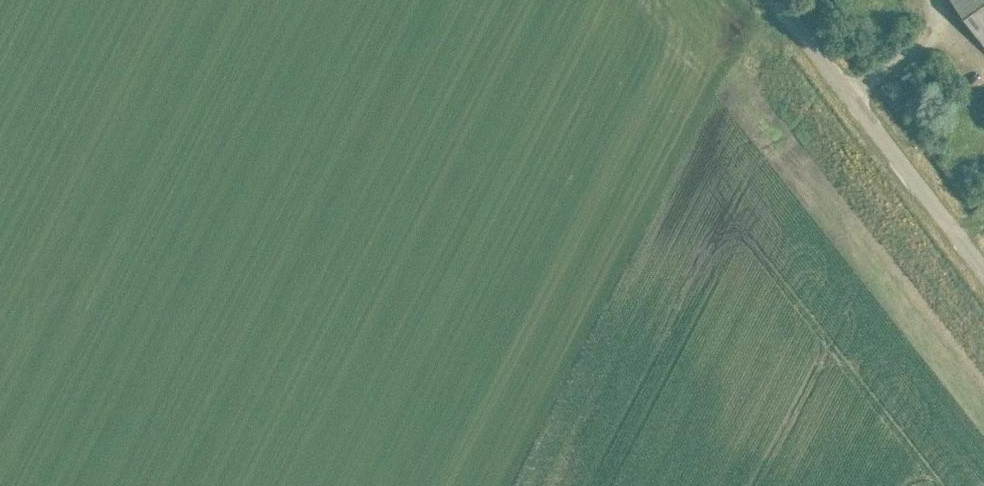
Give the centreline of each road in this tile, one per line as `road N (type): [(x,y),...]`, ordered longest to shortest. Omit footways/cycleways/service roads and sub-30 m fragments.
road 1 (unclassified): [(983,269),(778,0)]

